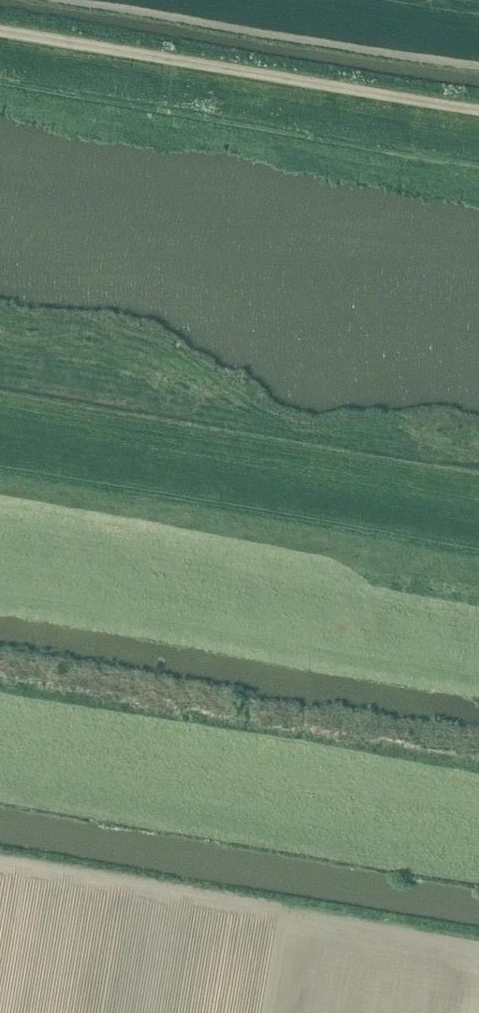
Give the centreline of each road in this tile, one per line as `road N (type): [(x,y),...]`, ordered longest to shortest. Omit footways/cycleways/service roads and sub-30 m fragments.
road 1 (track): [(478,110),(0,31)]

